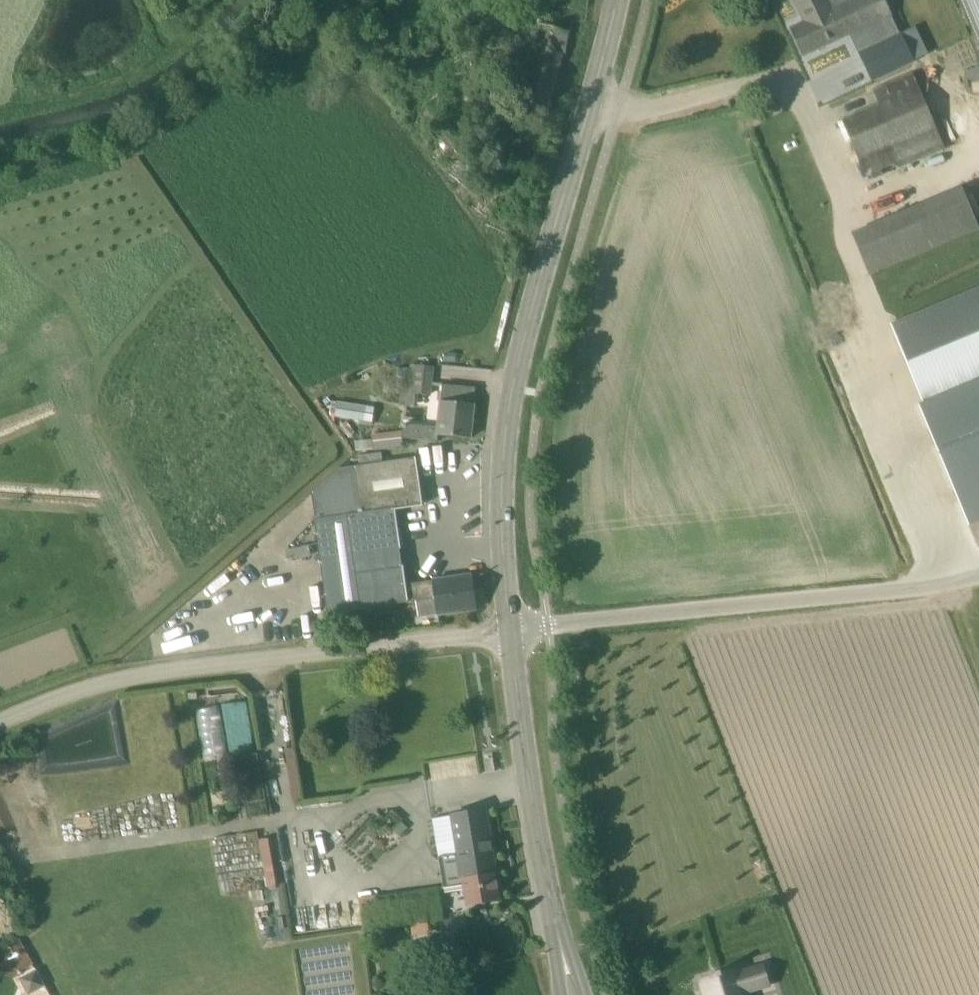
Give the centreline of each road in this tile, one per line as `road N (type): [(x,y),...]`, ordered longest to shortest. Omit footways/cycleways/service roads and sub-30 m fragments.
road 1 (secondary): [(512,632),(499,522),(507,428),(618,0)]
road 2 (unclassified): [(0,712),(45,692),(512,632)]
road 3 (unclassified): [(512,632),(978,576)]
road 4 (secondary): [(561,942),(512,632)]

